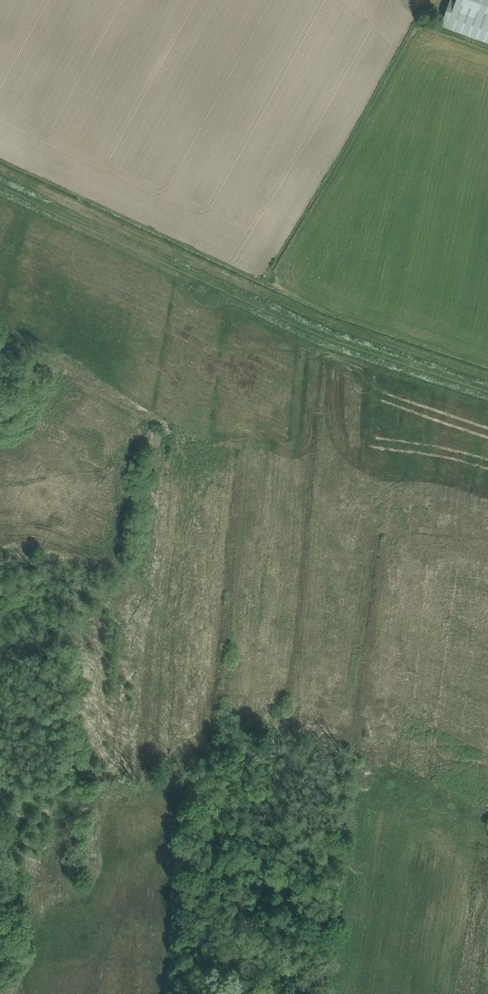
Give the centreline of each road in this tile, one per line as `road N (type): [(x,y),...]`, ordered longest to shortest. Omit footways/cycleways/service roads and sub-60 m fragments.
road 1 (track): [(0,166),(307,311),(487,372)]

